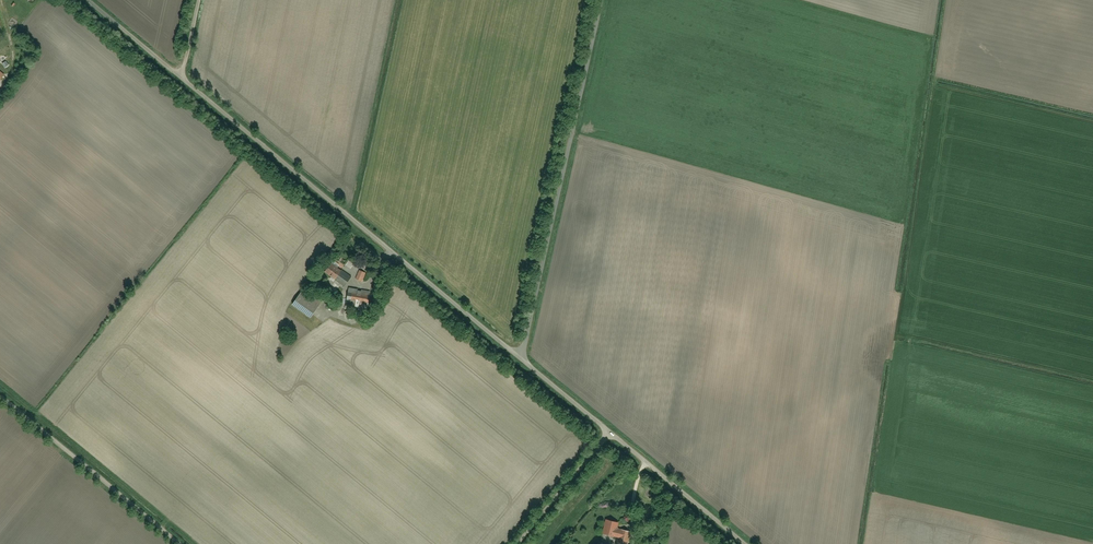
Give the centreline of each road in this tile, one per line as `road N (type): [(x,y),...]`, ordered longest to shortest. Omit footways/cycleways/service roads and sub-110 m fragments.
road 1 (unclassified): [(521,353),(182,78)]
road 2 (unclassified): [(600,0),(521,353)]
road 3 (unclassified): [(747,543),(612,430)]
road 4 (residential): [(612,430),(516,543)]
road 5 (unclassified): [(182,78),(88,0)]

